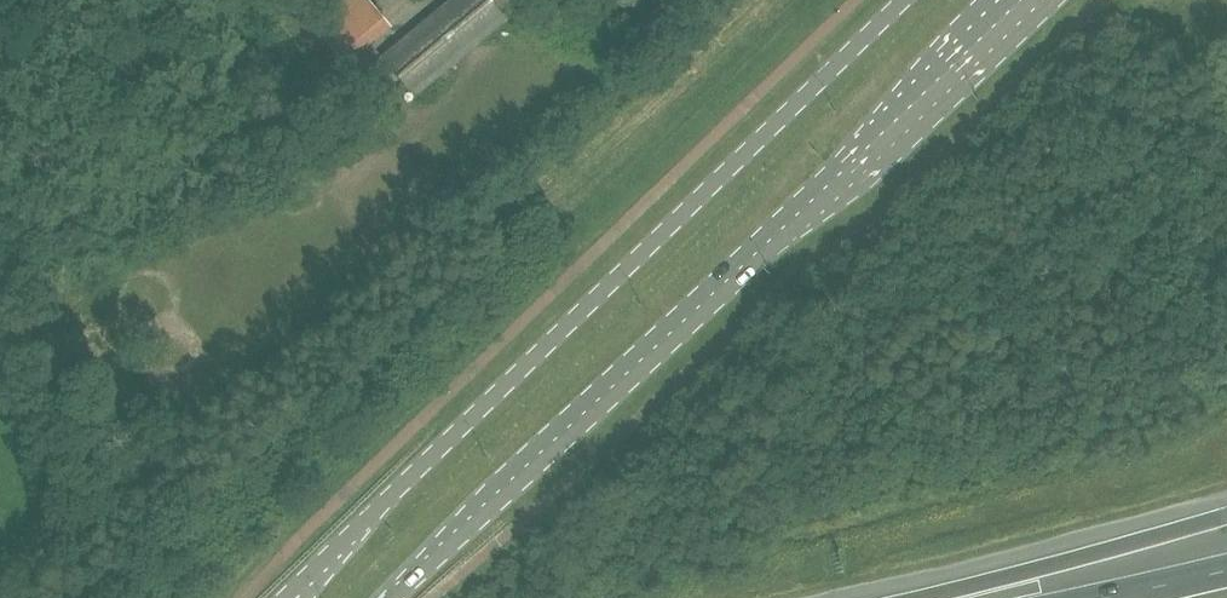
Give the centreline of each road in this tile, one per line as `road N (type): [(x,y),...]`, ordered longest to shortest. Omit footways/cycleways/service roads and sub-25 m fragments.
road 1 (primary): [(392,597),(1032,0)]
road 2 (primary): [(905,0),(282,597)]
road 3 (motorway): [(1226,514),(925,597)]

